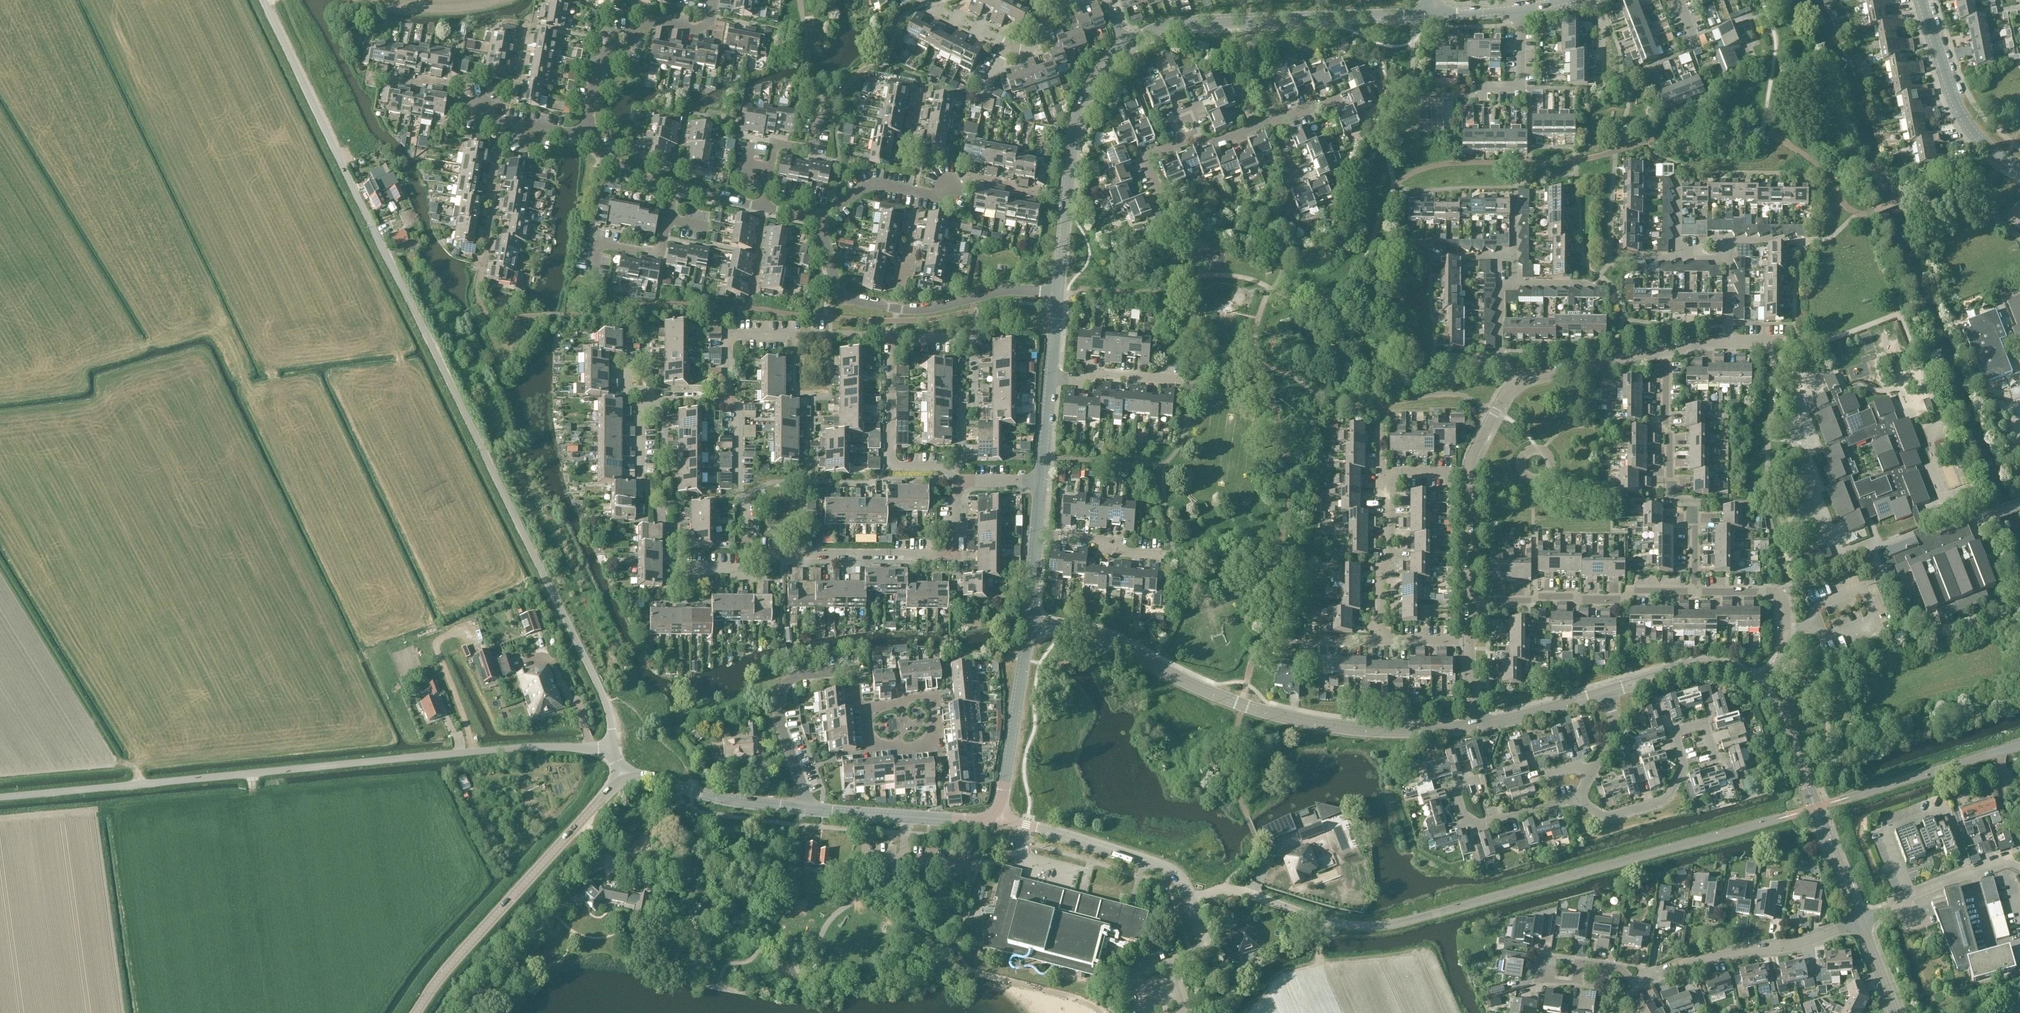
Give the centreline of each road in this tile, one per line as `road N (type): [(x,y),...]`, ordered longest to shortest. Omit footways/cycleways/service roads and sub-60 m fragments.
road 1 (unclassified): [(612,748),(610,708),(264,0)]
road 2 (unclassified): [(0,798),(461,753),(612,748)]
road 3 (tertiary): [(1478,728),(1316,725),(1242,705),(1105,640),(1030,627)]
road 4 (tertiary): [(417,1012),(623,772)]
road 5 (residential): [(1057,293),(1008,291),(914,311),(840,296),(819,219)]
road 6 (tertiary): [(1057,293),(1074,137),(1105,69),(1128,48)]
road 7 (tertiary): [(1860,923),(1785,722),(1761,685)]
road 8 (residential): [(1694,591),(1694,507),(1670,494),(1666,349)]
road 9 (residential): [(961,481),(960,554),(785,554)]
road 10 (residential): [(1469,473),(1390,475),(1382,643)]
road 11 (residential): [(1576,798),(1610,816),(1666,798),(1683,761),(1674,730),(1703,721),(1716,763)]
road 12 (residential): [(1638,986),(1708,956),(1789,948),(1860,923)]
road 13 (residential): [(1470,598),(1694,591)]
road 14 (residential): [(584,132),(610,58),(647,24),(707,33),(714,0)]
road 15 (residential): [(810,810),(779,724),(779,699),(798,675),(852,669),(854,681)]
road 16 (residential): [(1187,896),(1152,861),(998,817)]
road 17 (residential): [(961,481),(950,467),(891,467),(892,336)]
road 18 (residential): [(2019,170),(1981,141),(1958,108),(1920,0)]
road 19 (tertiary): [(998,817),(1030,627)]
road 20 (residential): [(785,554),(748,552),(739,412),(728,403)]
road 21 (tertiary): [(810,810),(707,796),(623,772)]
road 22 (residential): [(1761,685),(1784,659),(1782,593),(1694,591)]
road 23 (tertiary): [(998,817),(810,810)]
road 24 (tertiary): [(1248,23),(1431,14)]
road 25 (residential): [(868,712),(932,699),(936,746),(872,745)]
road 26 (residential): [(1860,923),(2000,860),(2019,870)]
road 27 (residential): [(1576,798),(1475,826),(1458,791),(1481,777)]
road 28 (residential): [(830,335),(728,339),(728,403)]
road 29 (tertiary): [(1761,685),(1730,669),(1699,666),(1607,695)]
road 30 (residential): [(1513,385),(1666,349)]
road 31 (residential): [(594,269),(596,246),(659,253),(670,185)]
road 32 (residential): [(892,336),(978,336),(978,403)]
road 33 (residential): [(819,219),(870,183),(946,192)]
road 34 (residential): [(763,206),(775,145),(812,151),(819,113)]
road 35 (tertiary): [(1607,695),(1478,728)]
road 36 (residential): [(1038,534),(1169,556)]
road 37 (residential): [(1431,14),(1562,0)]
road 38 (residential): [(1050,377),(1181,382)]
road 39 (residential): [(1470,598),(1469,473)]
road 40 (tertiary): [(1128,48),(1162,30),(1248,23)]
road 41 (residential): [(1666,349),(1787,346)]

